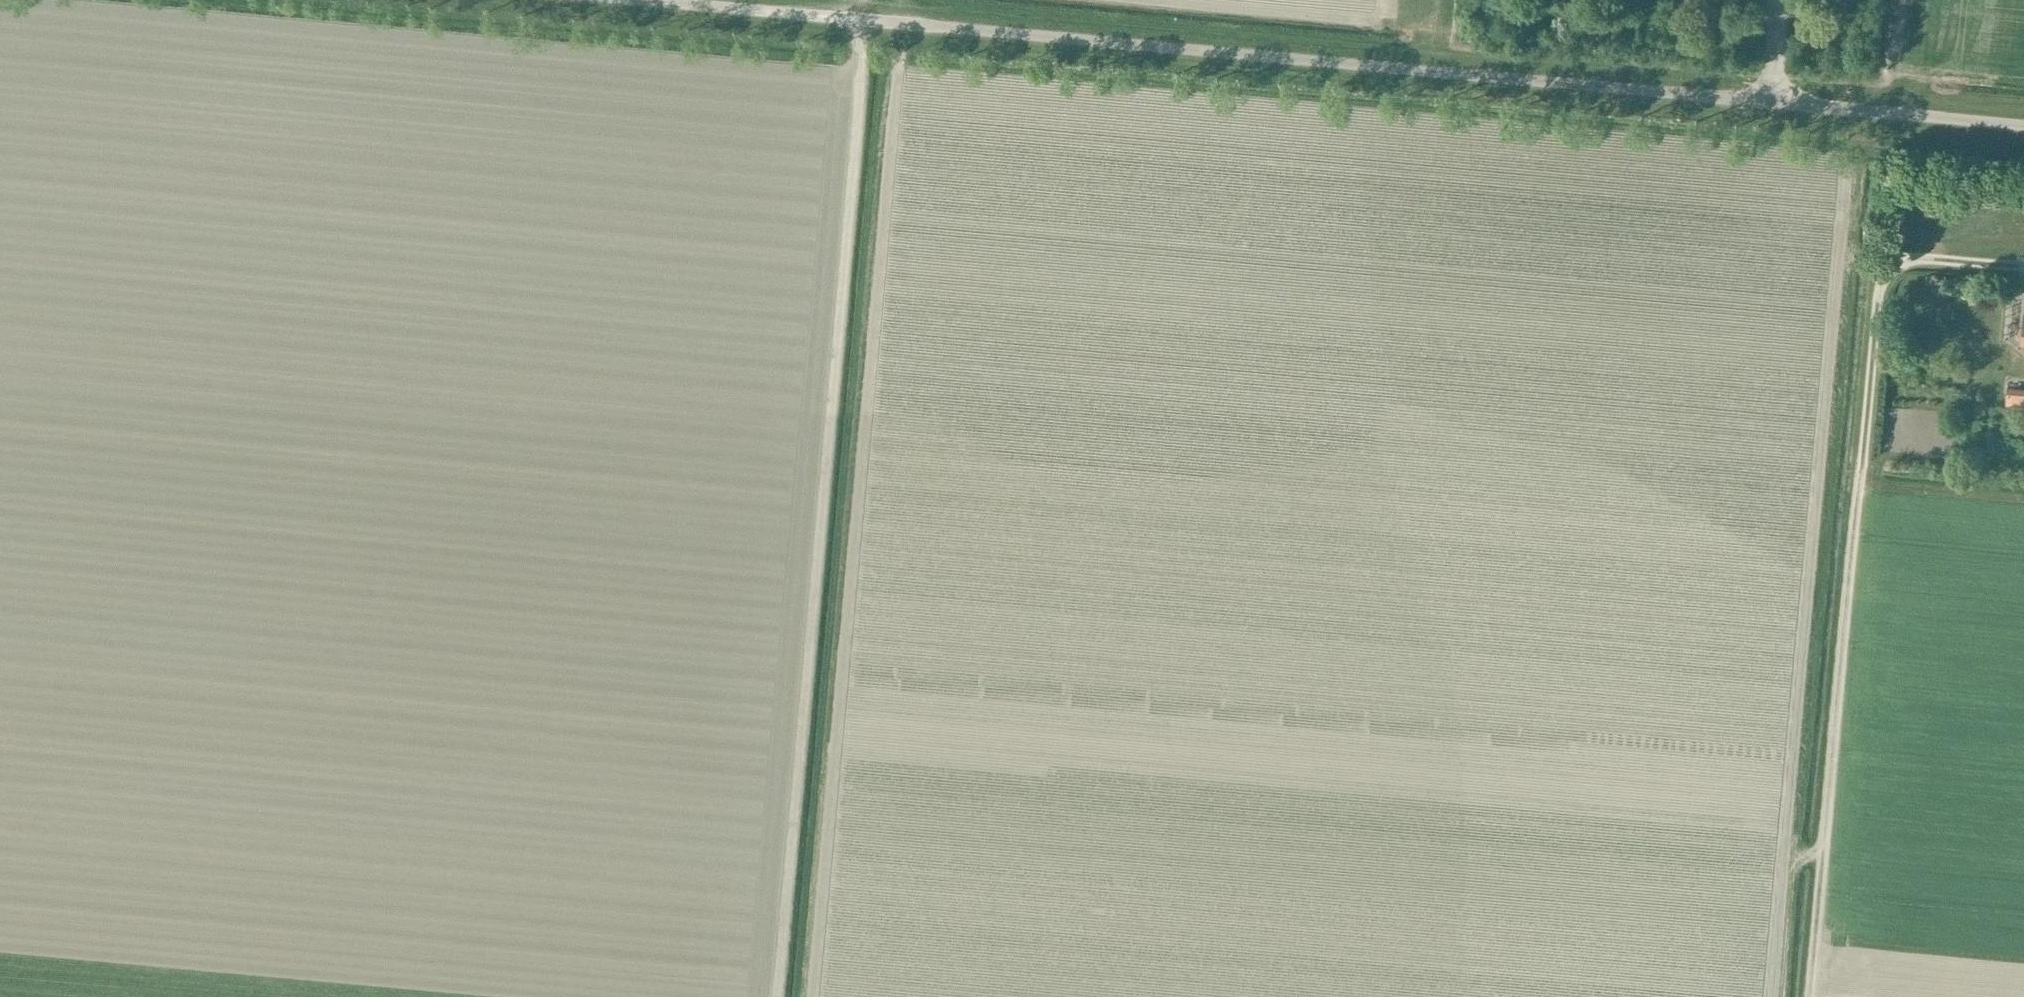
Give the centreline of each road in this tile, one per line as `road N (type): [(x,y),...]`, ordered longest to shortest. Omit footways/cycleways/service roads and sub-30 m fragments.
road 1 (unclassified): [(2023,130),(577,0)]

